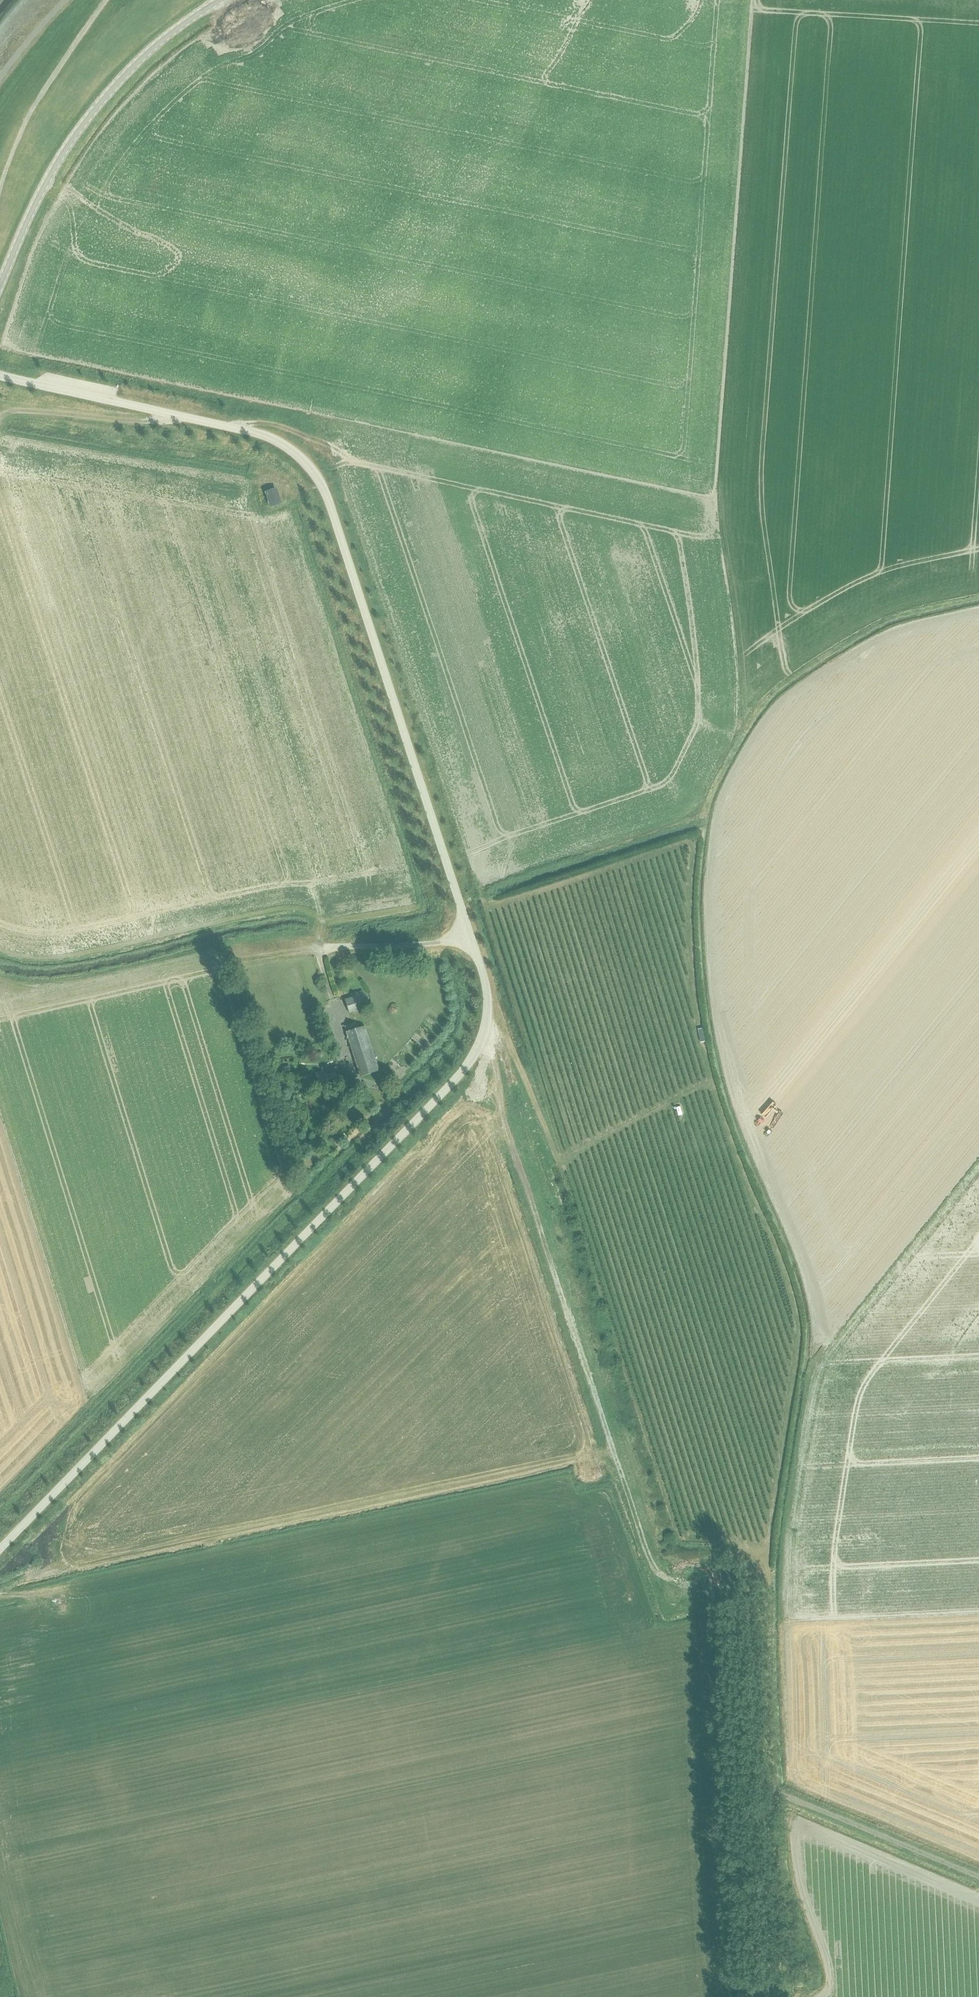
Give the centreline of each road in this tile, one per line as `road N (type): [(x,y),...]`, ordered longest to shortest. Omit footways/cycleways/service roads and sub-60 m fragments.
road 1 (tertiary): [(0,1553),(462,1073),(486,1023),(489,992),(313,472),(263,436),(0,374)]
road 2 (track): [(694,1583),(660,1574),(650,1559),(498,1098),(494,1062),(476,1046)]
road 3 (track): [(767,1565),(776,1791),(978,1877)]
road 4 (tertiary): [(0,284),(80,129),(149,52),(219,0)]

